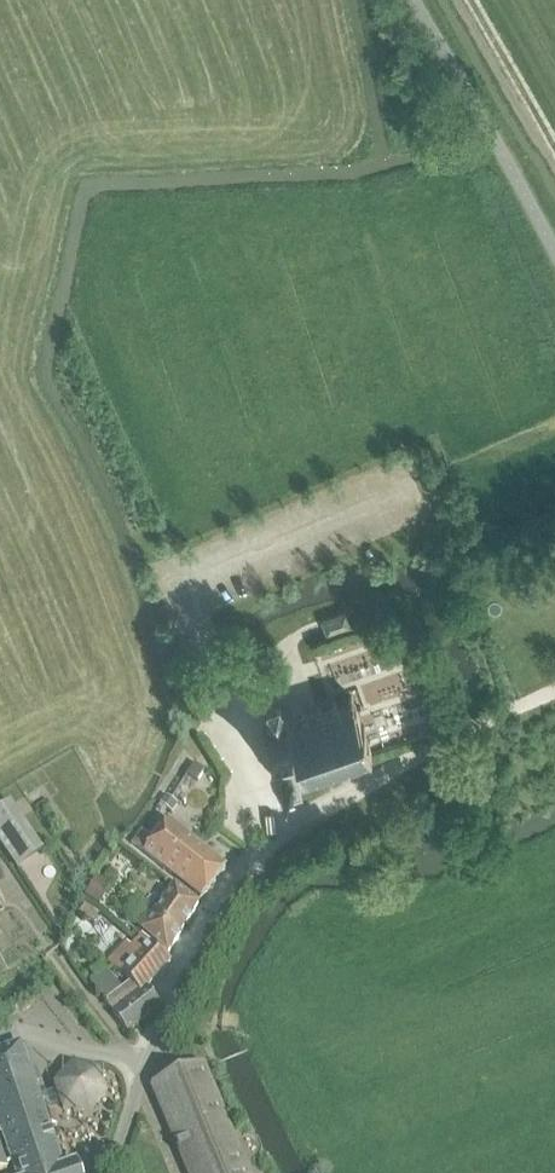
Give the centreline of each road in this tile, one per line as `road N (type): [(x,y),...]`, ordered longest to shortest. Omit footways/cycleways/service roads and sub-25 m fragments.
road 1 (residential): [(109,1172),(147,1054),(211,903),(255,845),(274,832)]
road 2 (track): [(475,0),(554,144)]
road 3 (track): [(412,492),(554,426)]

